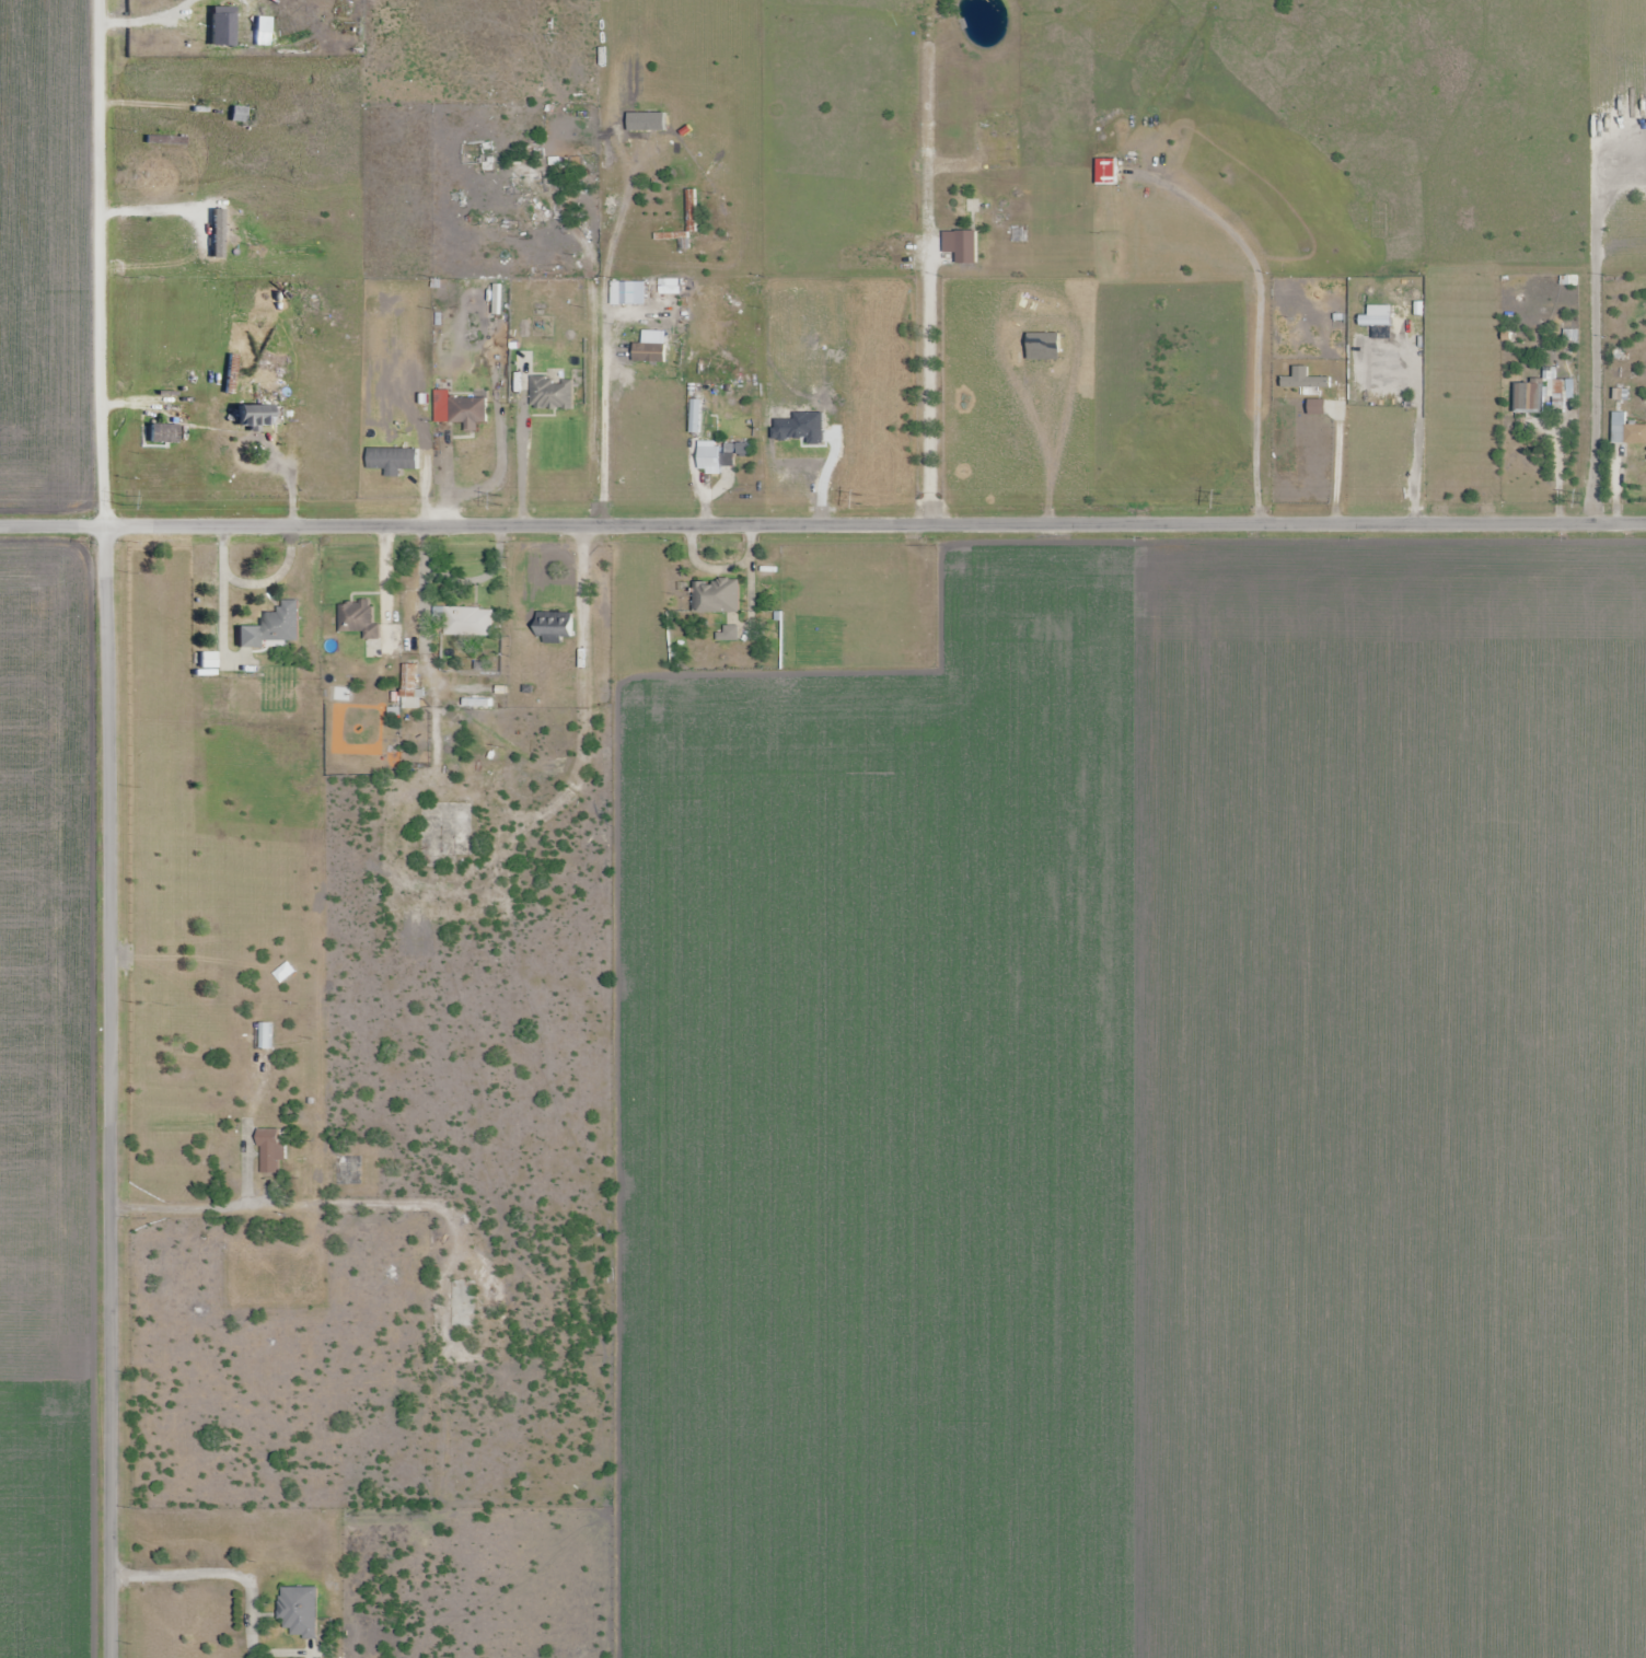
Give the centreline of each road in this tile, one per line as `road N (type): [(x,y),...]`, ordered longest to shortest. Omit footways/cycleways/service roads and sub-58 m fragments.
road 1 (residential): [(103,0),(107,1657)]
road 2 (residential): [(1645,522),(0,526)]

